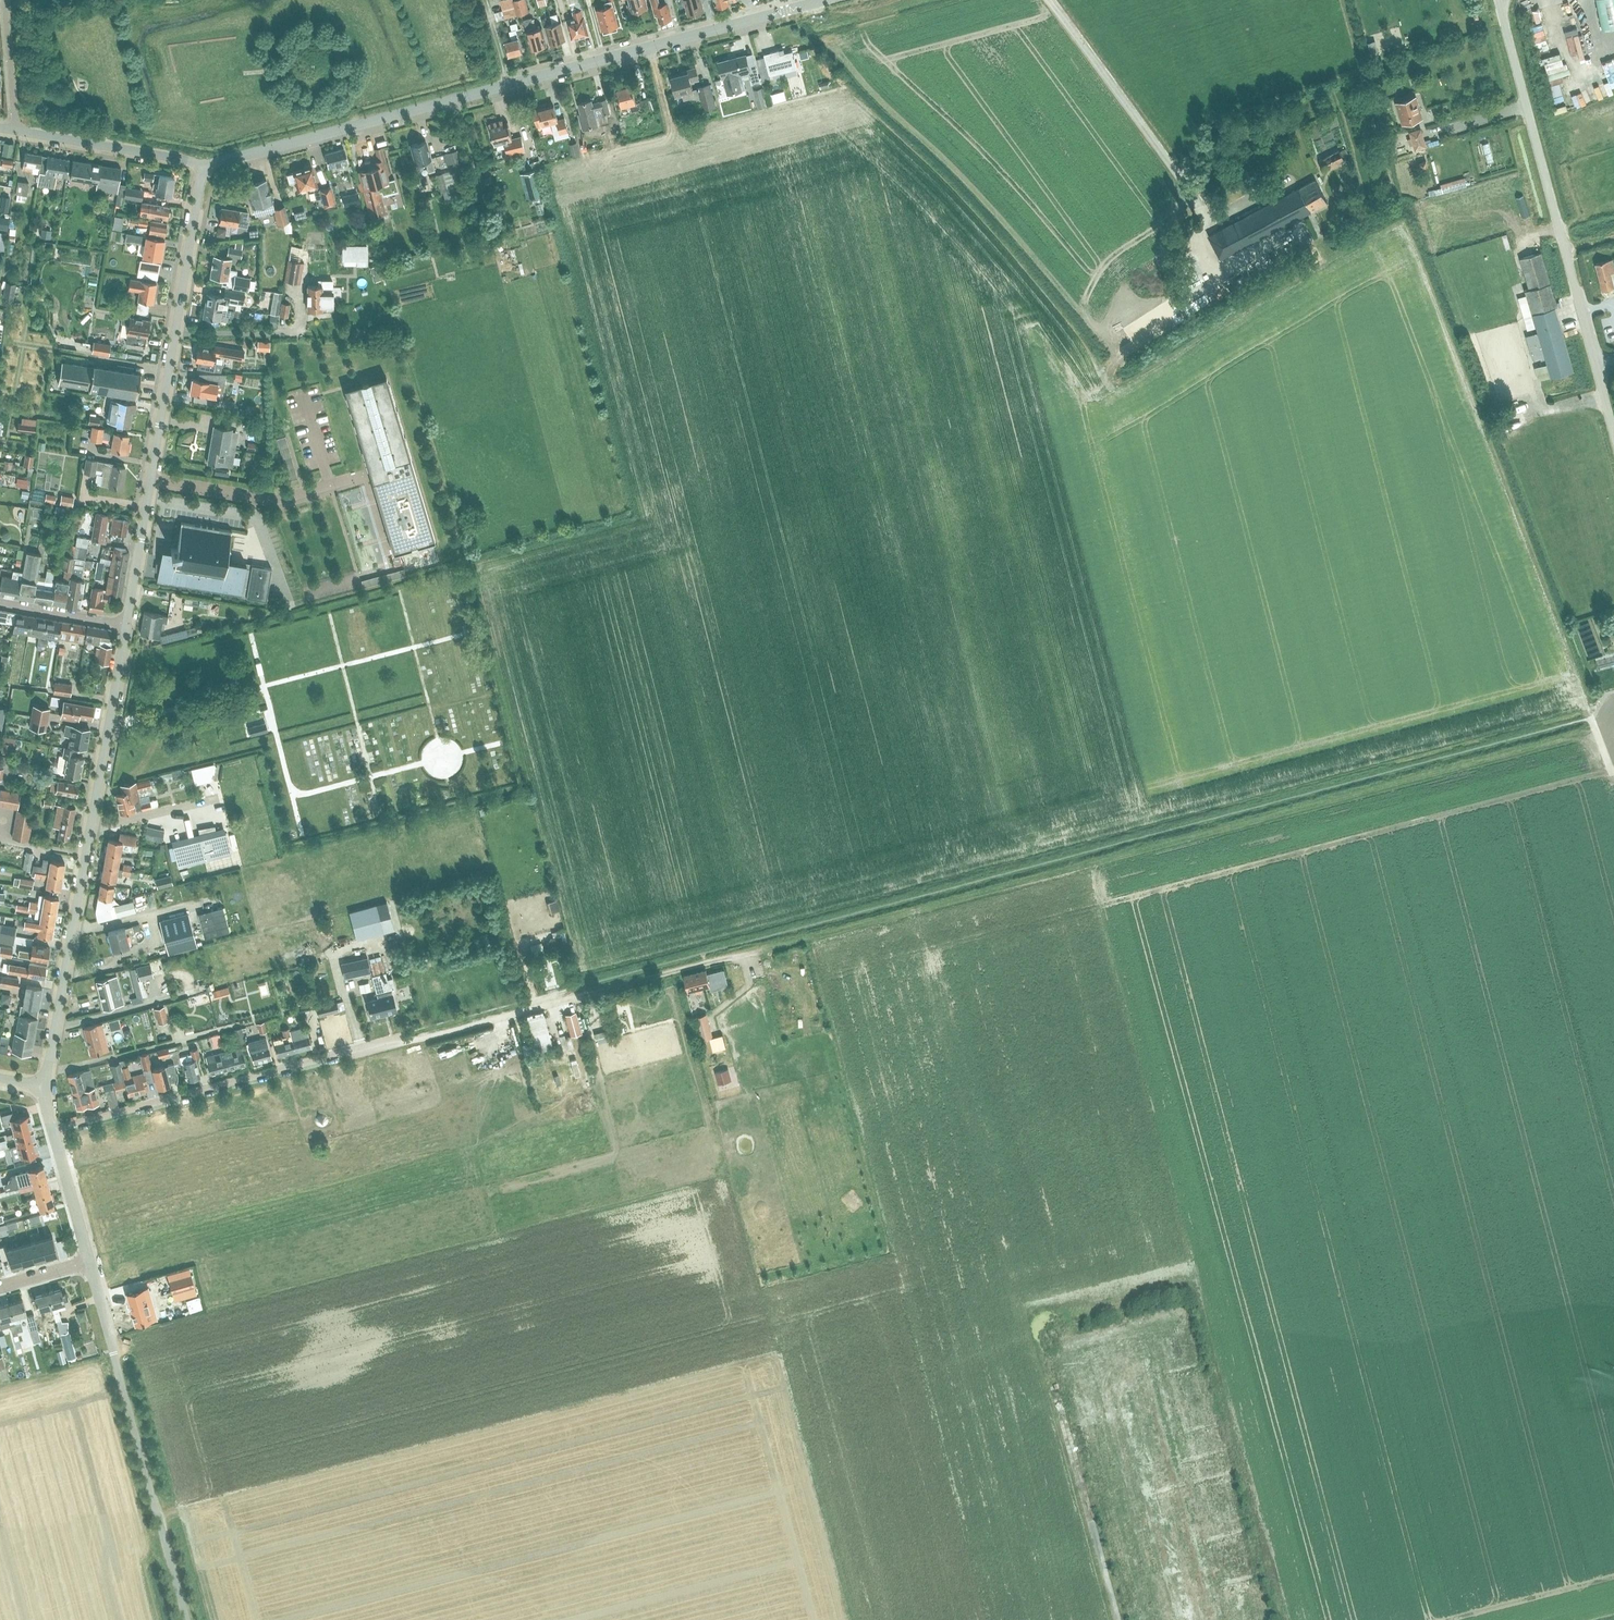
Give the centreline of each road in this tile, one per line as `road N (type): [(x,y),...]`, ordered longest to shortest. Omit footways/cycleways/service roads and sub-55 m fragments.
road 1 (tertiary): [(205,165),(830,0)]
road 2 (unclassified): [(1613,430),(1500,0)]
road 3 (residential): [(52,1129),(403,1041)]
road 4 (residential): [(732,956),(403,1041)]
road 5 (residential): [(151,477),(205,165)]
road 6 (unclassified): [(187,1619),(114,1353)]
road 7 (unclassified): [(1199,202),(1051,0)]
road 8 (residential): [(46,1087),(84,853)]
road 9 (residential): [(84,853),(127,623)]
road 10 (residential): [(151,477),(273,499),(349,478)]
road 11 (tertiary): [(205,165),(16,130)]
road 12 (residential): [(127,623),(151,477)]
road 13 (residential): [(90,1261),(52,1129)]
road 14 (unclassified): [(16,130),(6,0)]
road 15 (residential): [(127,623),(0,602)]

